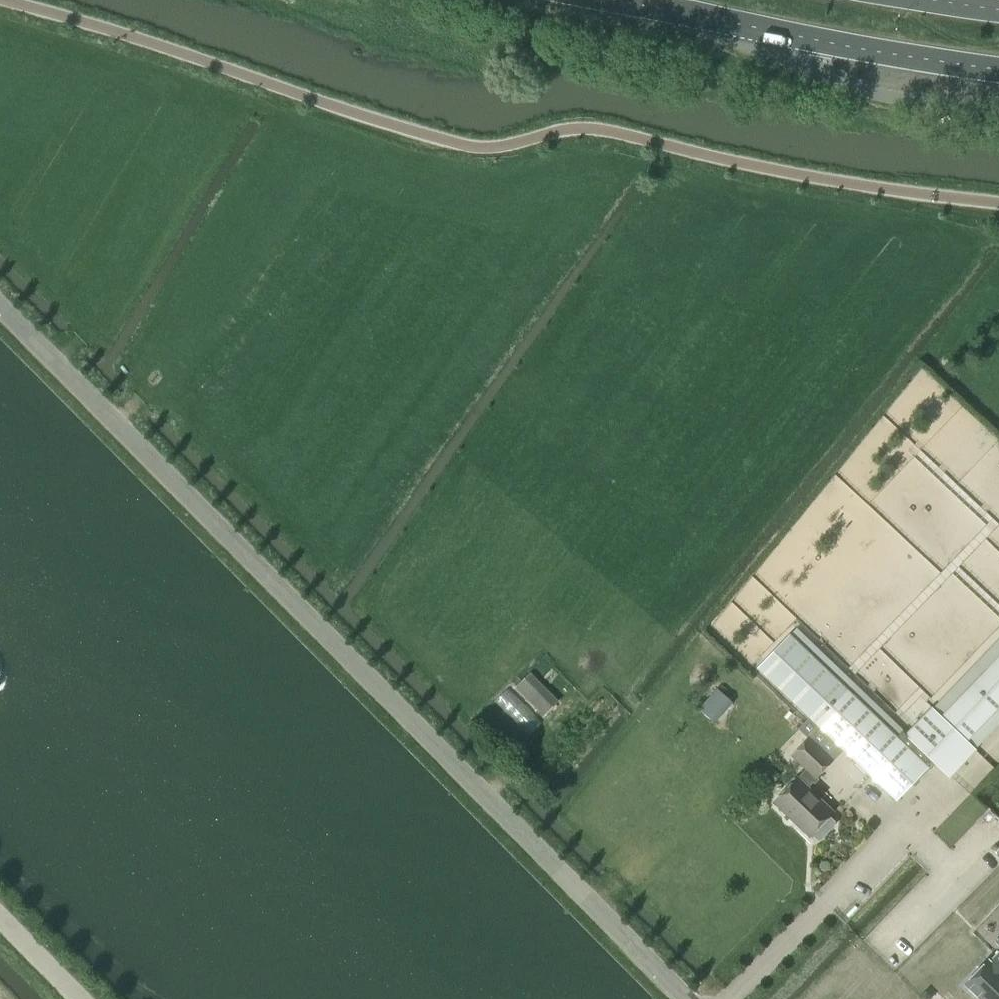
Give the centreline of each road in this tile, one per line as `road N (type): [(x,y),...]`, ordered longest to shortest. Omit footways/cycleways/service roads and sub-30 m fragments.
road 1 (unclassified): [(998,202),(790,172),(593,128),(497,146),(453,142),(3,0)]
road 2 (unclassified): [(685,998),(0,307)]
road 3 (secondary): [(611,0),(998,68)]

